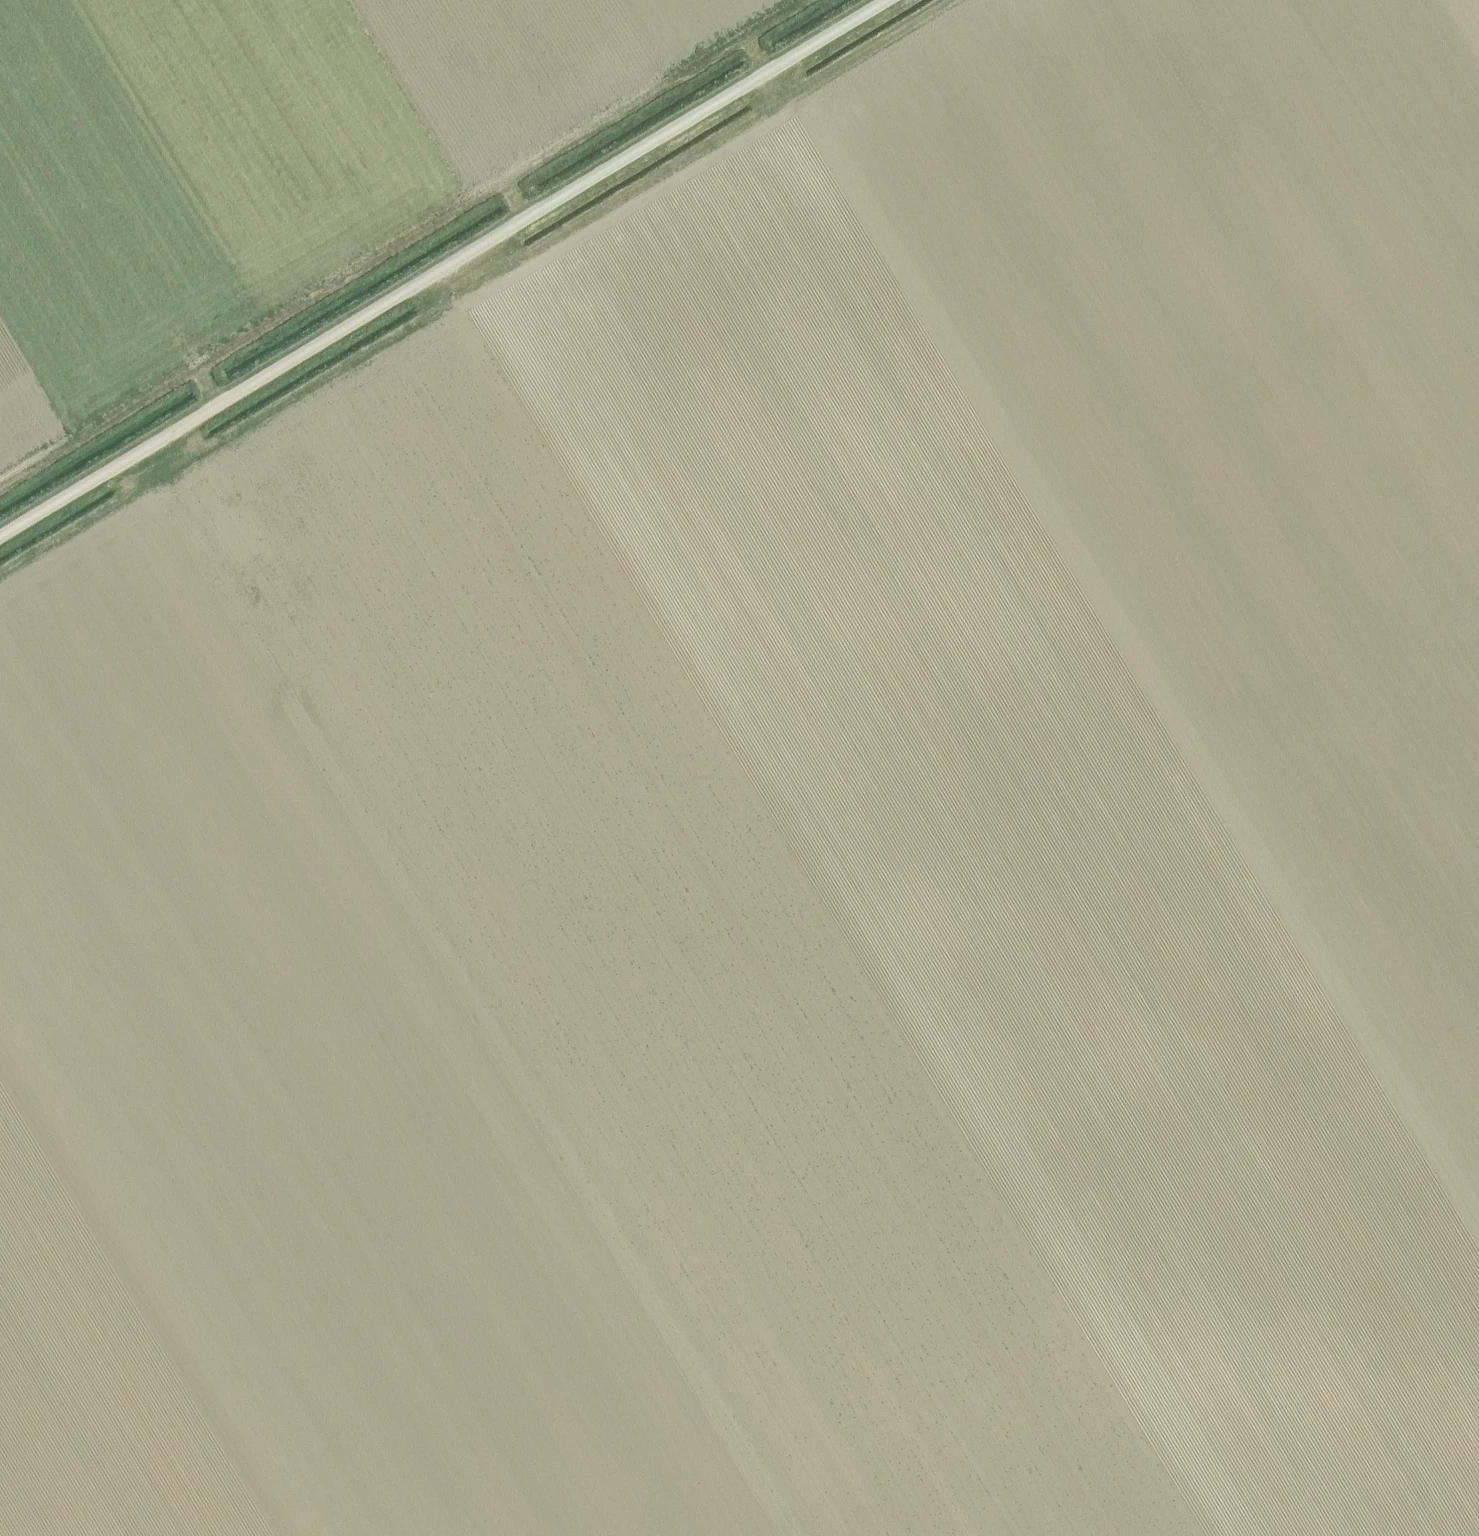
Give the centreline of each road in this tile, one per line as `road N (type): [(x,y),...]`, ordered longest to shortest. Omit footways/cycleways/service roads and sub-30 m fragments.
road 1 (unclassified): [(0,537),(888,0)]

